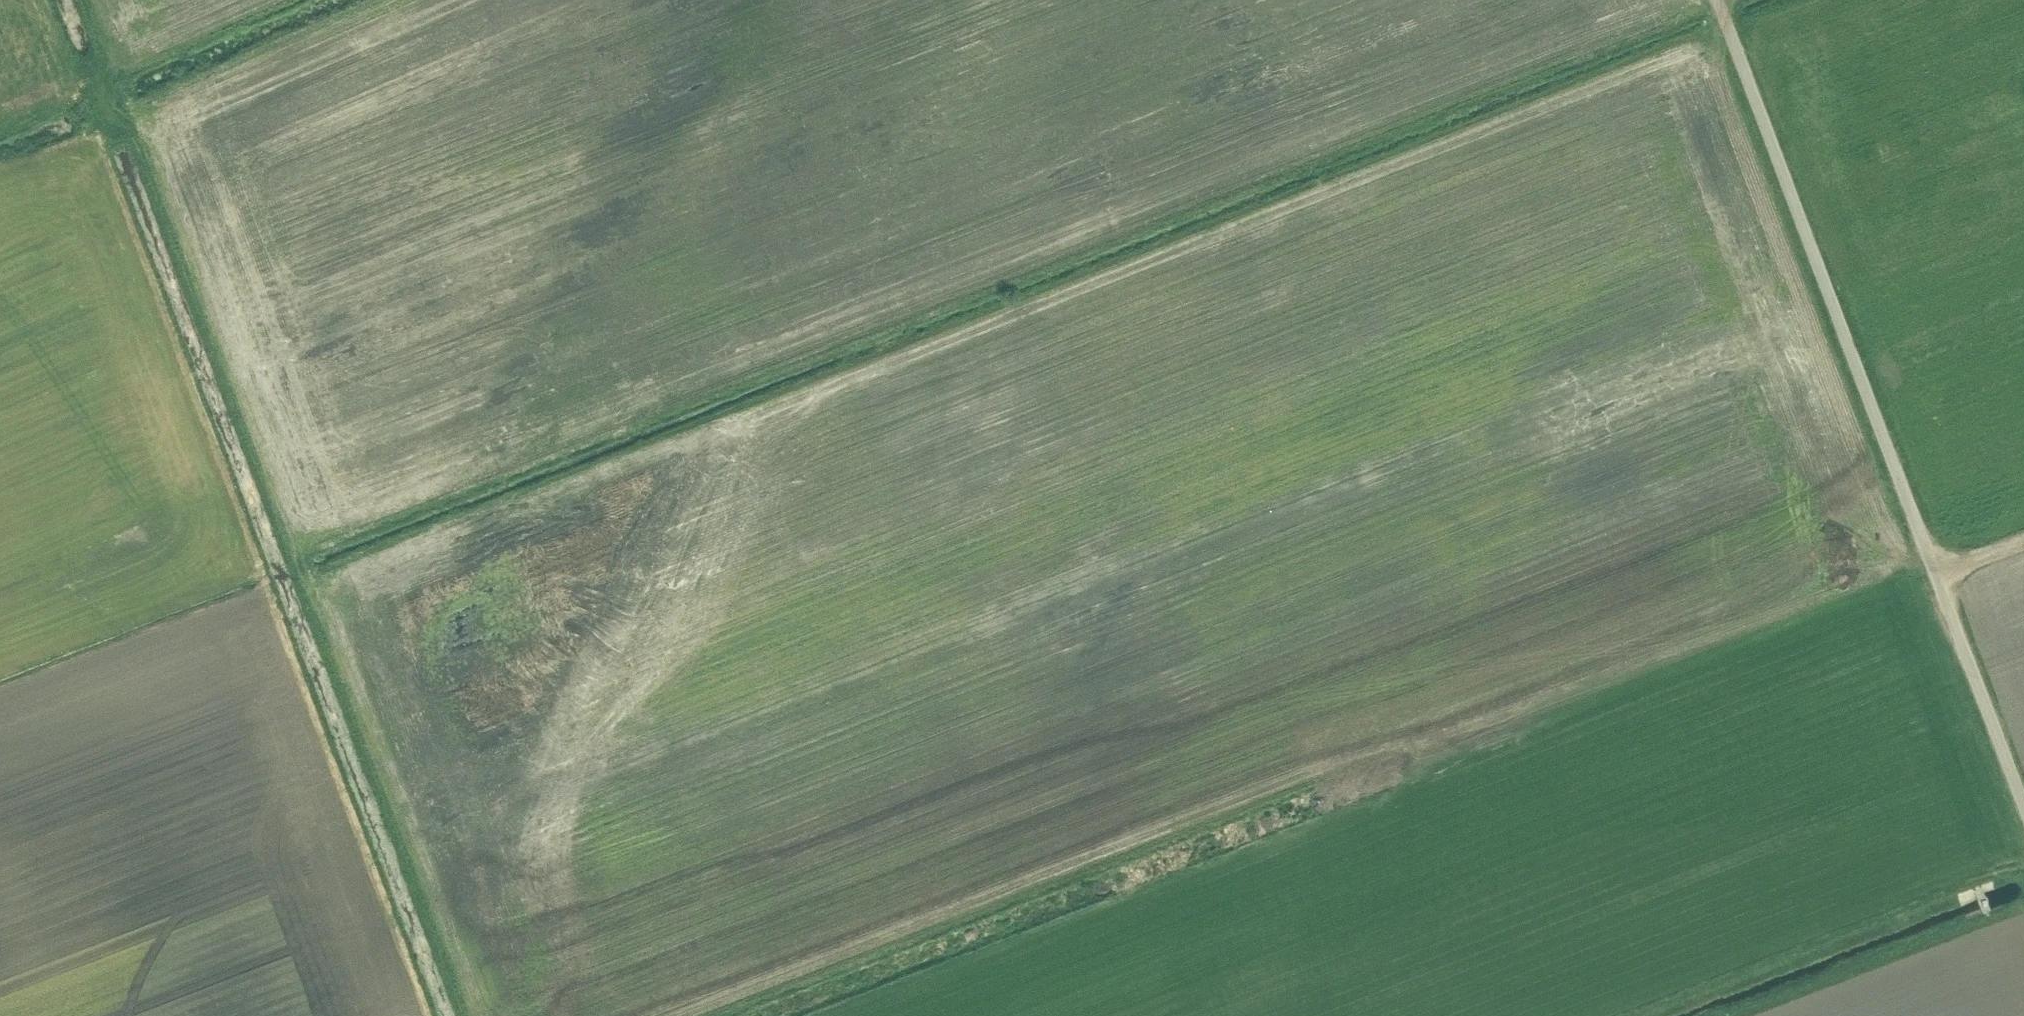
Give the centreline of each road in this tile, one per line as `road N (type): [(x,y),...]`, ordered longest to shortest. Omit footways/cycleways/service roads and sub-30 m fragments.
road 1 (unclassified): [(2023,810),(1717,0)]

